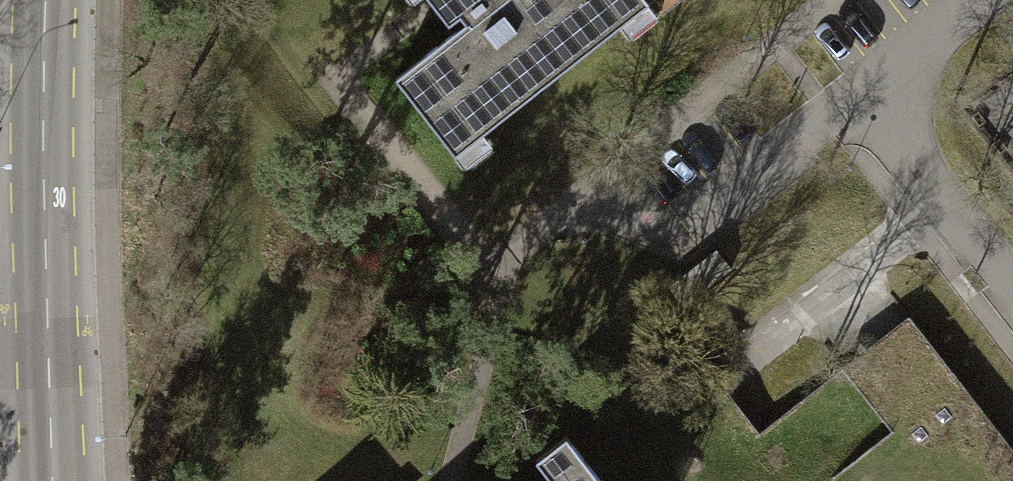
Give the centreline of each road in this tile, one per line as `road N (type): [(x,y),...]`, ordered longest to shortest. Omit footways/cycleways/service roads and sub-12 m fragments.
road 1 (tertiary): [(30,0),(34,345)]
road 2 (residential): [(853,87),(1012,296)]
road 3 (residential): [(853,87),(673,228)]
road 4 (residential): [(966,0),(853,87)]
road 5 (tertiary): [(70,480),(65,406),(34,345)]
road 6 (tertiary): [(34,345),(16,404),(20,480)]

